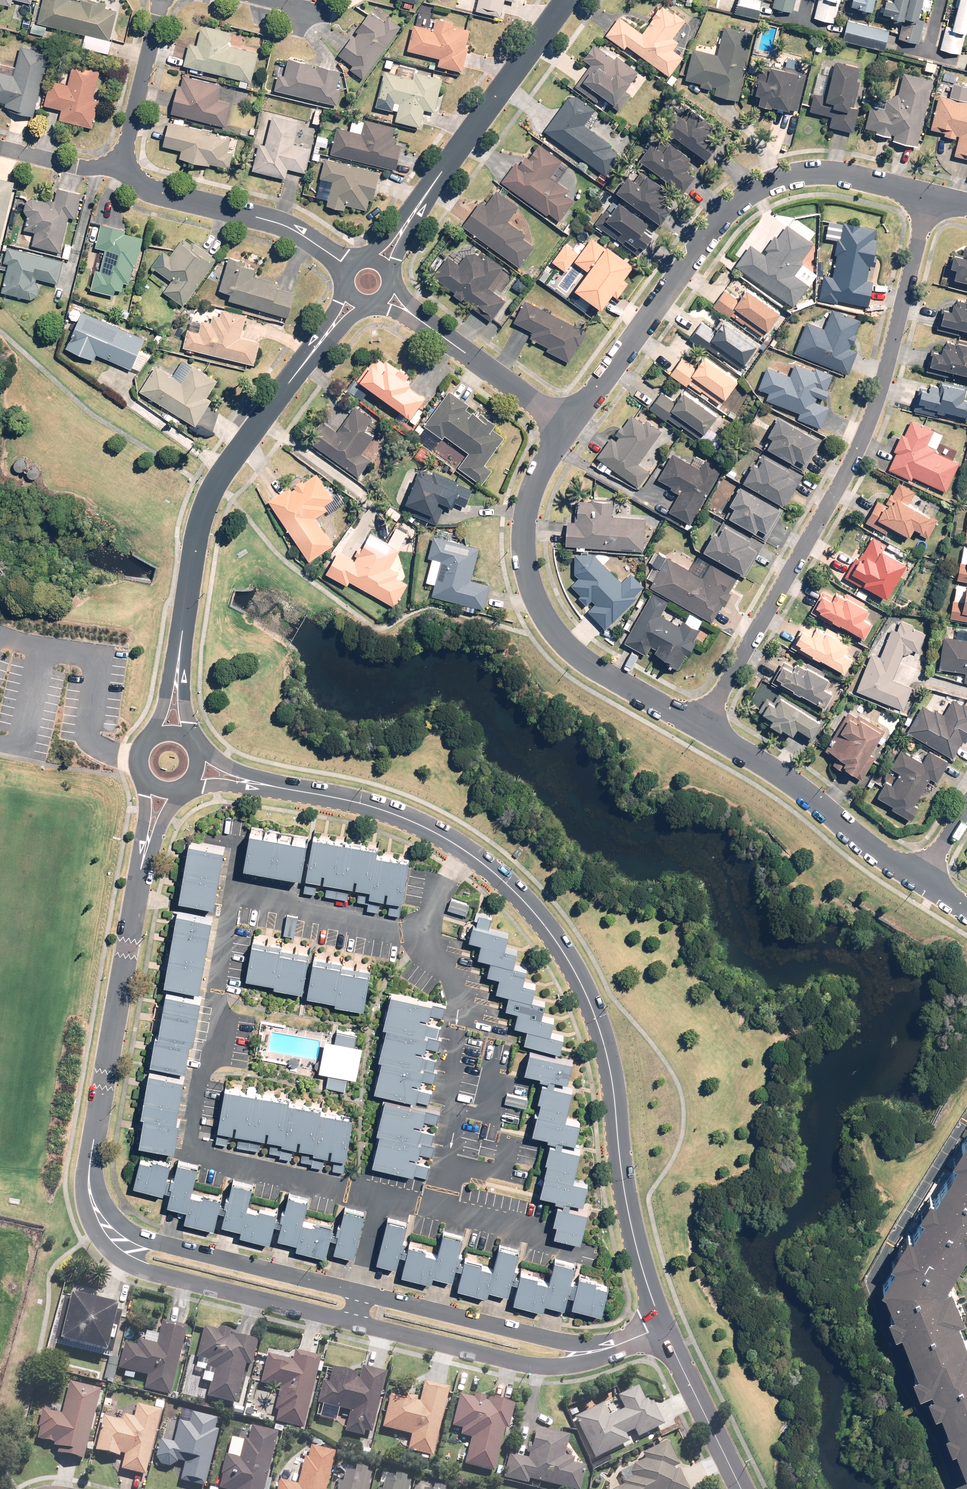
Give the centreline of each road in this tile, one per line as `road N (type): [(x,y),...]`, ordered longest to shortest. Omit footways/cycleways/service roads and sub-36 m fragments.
road 1 (residential): [(266,785),(405,819),(469,853),(550,931),(590,1004),(609,1063),(626,1206),(660,1326)]
road 2 (residential): [(932,196),(859,446),(700,726)]
road 3 (residential): [(582,1353),(536,1364),(159,1275),(116,1239)]
road 4 (residential): [(568,426),(741,197),(812,173),(932,196)]
road 5 (residential): [(116,1239),(357,1291),(582,1353)]
road 6 (residential): [(177,679),(198,522),(212,488),(331,328)]
road 7 (residential): [(700,726),(593,667),(565,644),(534,596),(528,517),(568,426)]
road 8 (residential): [(144,857),(90,1173),(93,1199),(116,1239)]
road 9 (residential): [(405,226),(570,0)]
road 10 (residential): [(922,878),(700,726)]
road 11 (residential): [(345,263),(295,229),(143,184),(121,168)]
road 12 (residential): [(408,310),(568,426)]
road 13 (residential): [(660,1326),(739,1488)]
road 14 (residential): [(121,168),(161,0)]
road 15 (residential): [(121,168),(0,147)]

